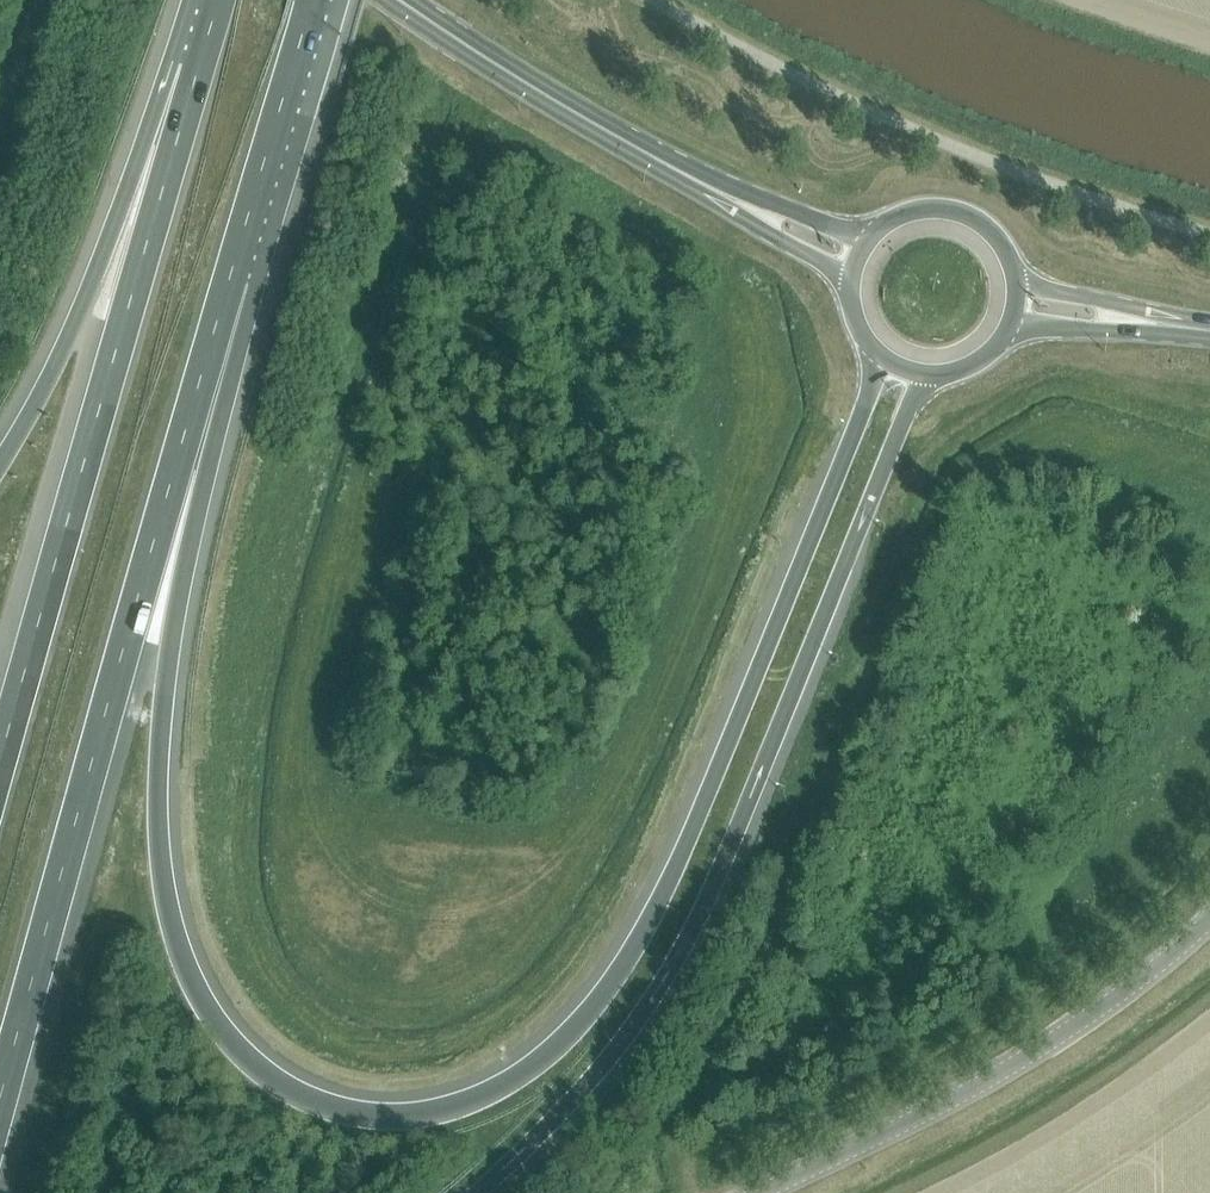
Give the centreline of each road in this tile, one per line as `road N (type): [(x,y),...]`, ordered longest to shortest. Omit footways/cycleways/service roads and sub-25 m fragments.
road 1 (motorway): [(875,351),(868,396),(709,790),(621,969),(560,1043),(494,1090),(432,1113),(357,1113),(285,1087),(227,1039),(180,957),(162,883),(158,755),(166,669),(228,279)]
road 2 (motorway): [(475,1192),(571,1101),(676,958),(907,412),(934,375)]
road 3 (motorway): [(0,1090),(228,279)]
road 4 (motorway): [(197,68),(0,760)]
road 5 (unclassified): [(760,1192),(1016,1062),(1116,996),(1209,919)]
road 6 (motorway): [(197,68),(0,466)]
road 7 (primary): [(399,0),(565,107),(733,200)]
road 8 (motorway): [(228,279),(314,0)]
road 9 (primary): [(1015,276),(997,238),(962,213),(920,209),(873,233)]
road 10 (secondary): [(1005,332),(1160,334),(1175,326)]
road 11 (secondary): [(1175,326),(1162,315),(1015,276)]
road 12 (primary): [(733,200),(742,218),(849,286)]
road 13 (primary): [(873,233),(831,227),(755,197),(733,200)]

